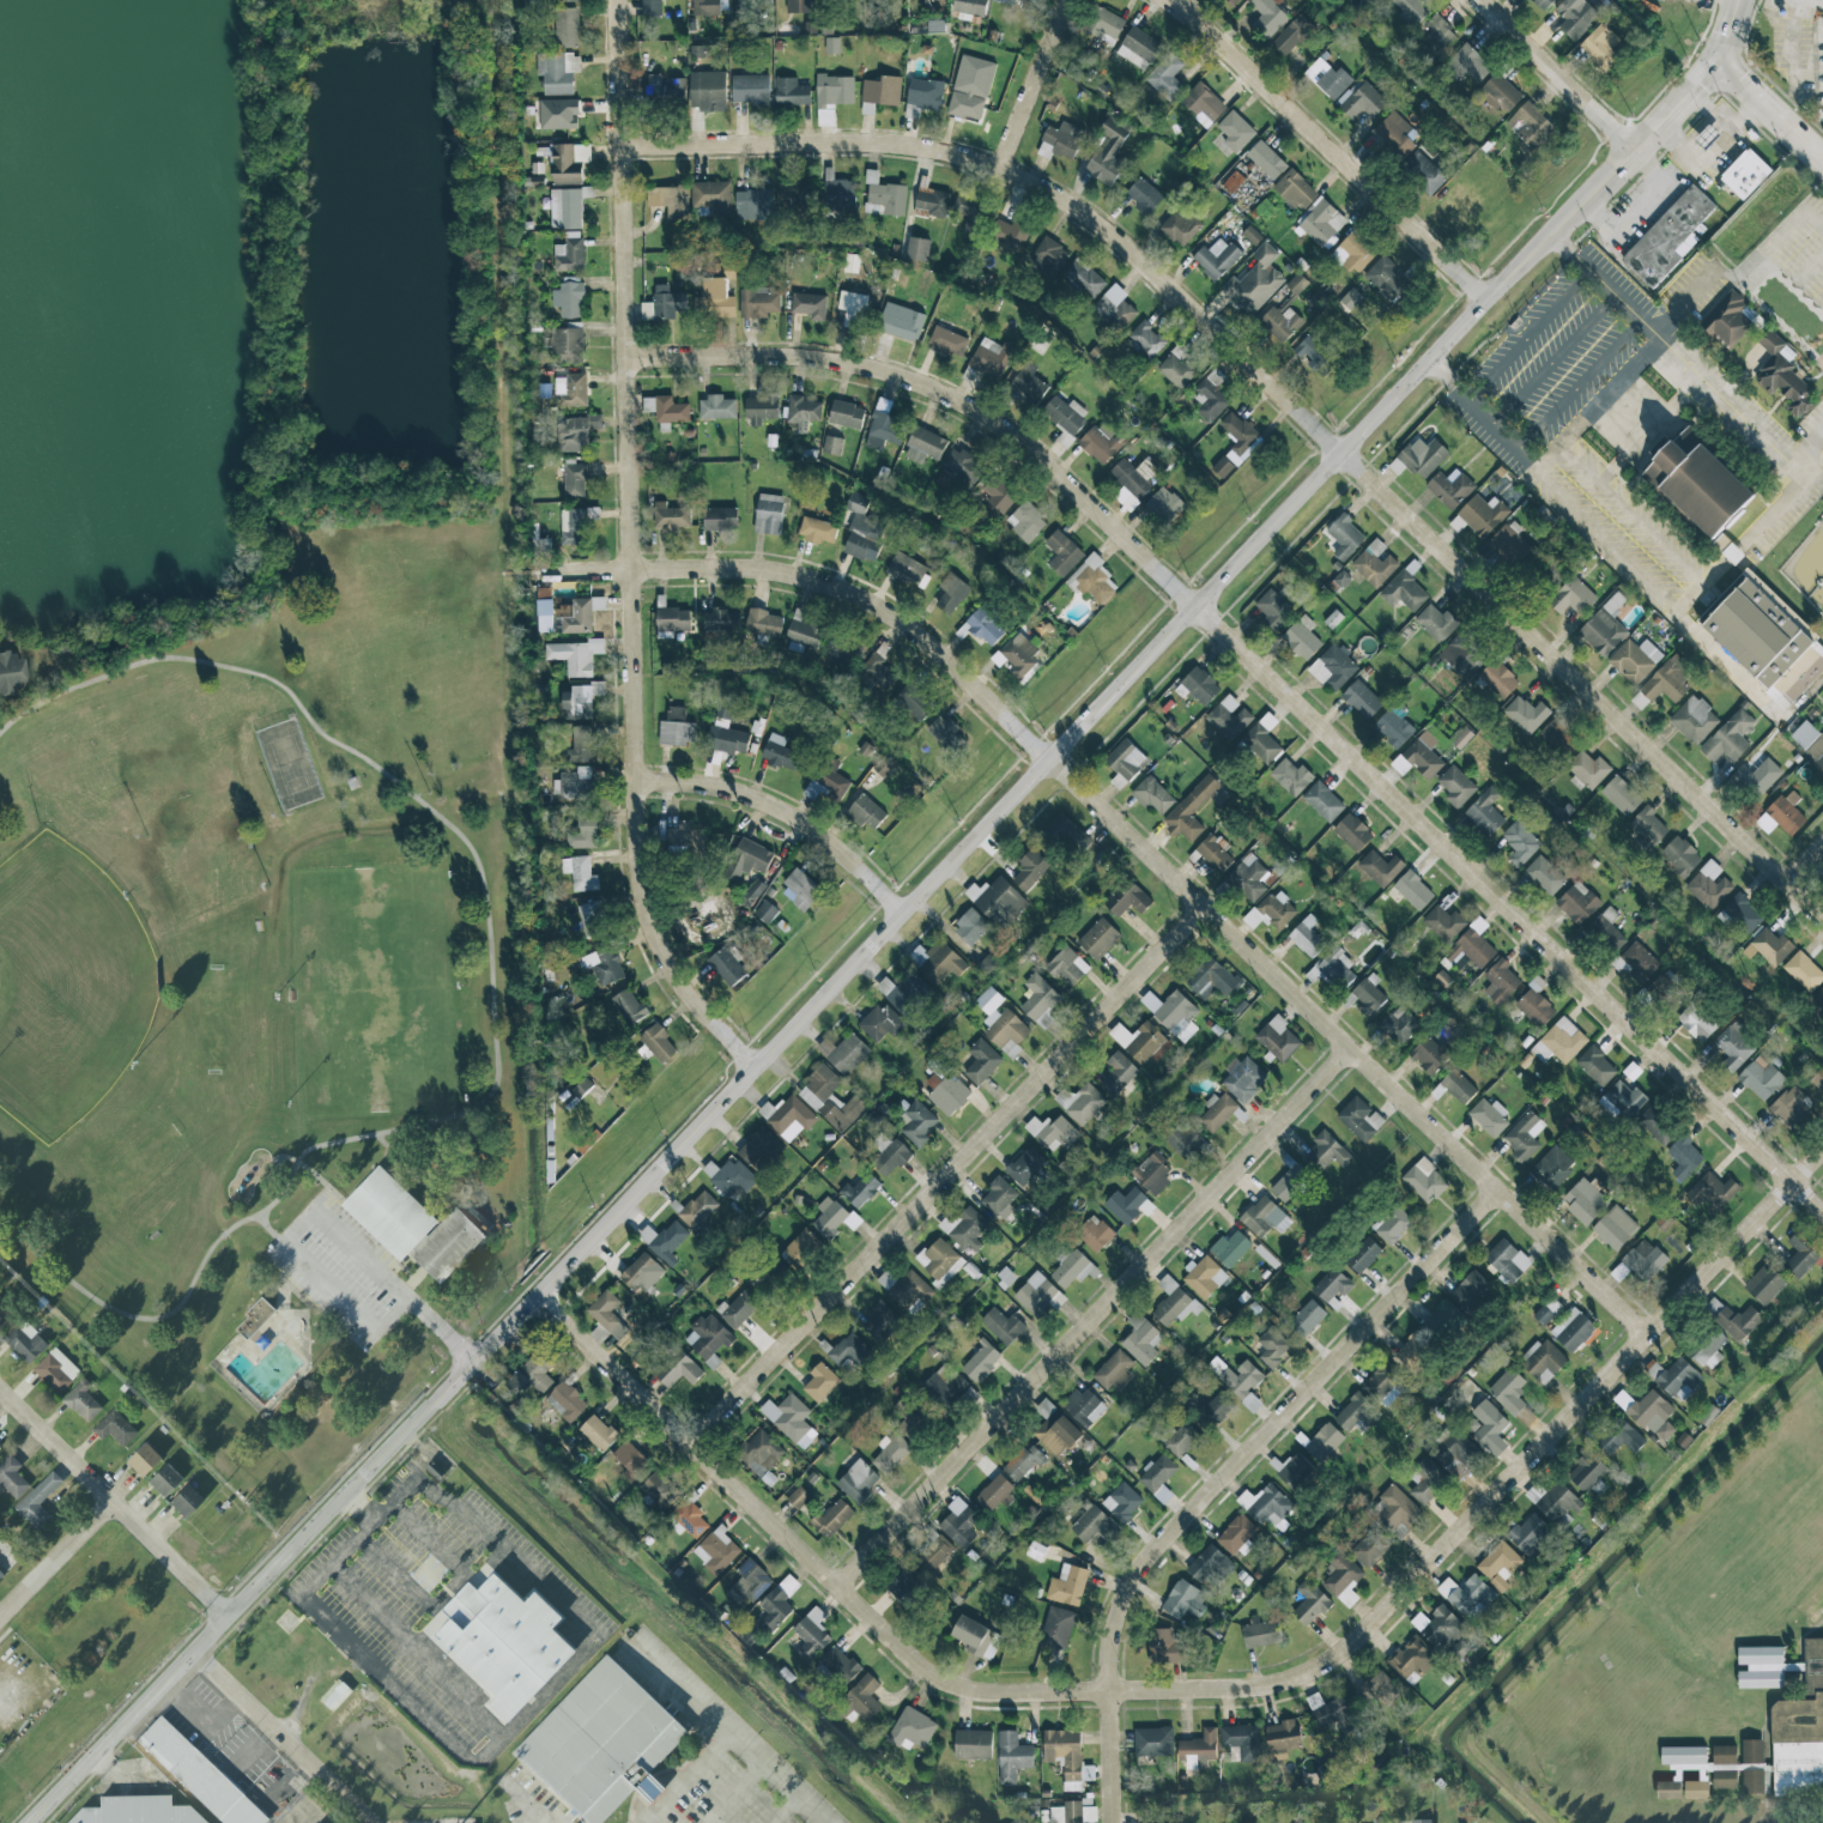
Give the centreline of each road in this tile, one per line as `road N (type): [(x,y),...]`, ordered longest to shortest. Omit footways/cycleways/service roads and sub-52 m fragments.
road 1 (tertiary): [(36,1822),(1633,149),(1714,50)]
road 2 (residential): [(616,0),(637,873),(643,912),(674,977),(753,1066)]
road 3 (residential): [(1110,1695),(1288,1683),(1337,1655),(1822,1146)]
road 4 (residential): [(1195,606),(1822,1211)]
road 5 (residential): [(1050,759),(1647,1336)]
road 6 (residential): [(622,149),(886,144),(1000,168),(1124,244),(1341,450)]
road 7 (residential): [(1494,1188),(1143,1567),(1115,1619),(1114,1822)]
road 8 (residential): [(1203,907),(691,1447)]
road 9 (residential): [(838,1587),(1351,1053)]
road 10 (residential): [(541,1297),(931,1677),(989,1694),(1110,1695)]
road 11 (residential): [(1341,450),(1822,917)]
road 12 (residential): [(626,358),(817,358),(932,388),(1004,429),(1195,606)]
road 13 (residential): [(553,571),(738,569),(817,581),(919,637),(1050,759)]
road 14 (residential): [(1169,0),(1488,301)]
road 15 (residential): [(0,1390),(232,1619)]
road 16 (residential): [(636,780),(767,804),(826,842),(901,914)]
road 17 (residential): [(1478,0),(1633,149)]
road 18 (residential): [(1065,0),(1000,168)]
road 19 (residential): [(199,1654),(320,1770)]
road 20 (residential): [(0,1617),(114,1502)]
road 21 (tertiary): [(1714,50),(1822,162)]

